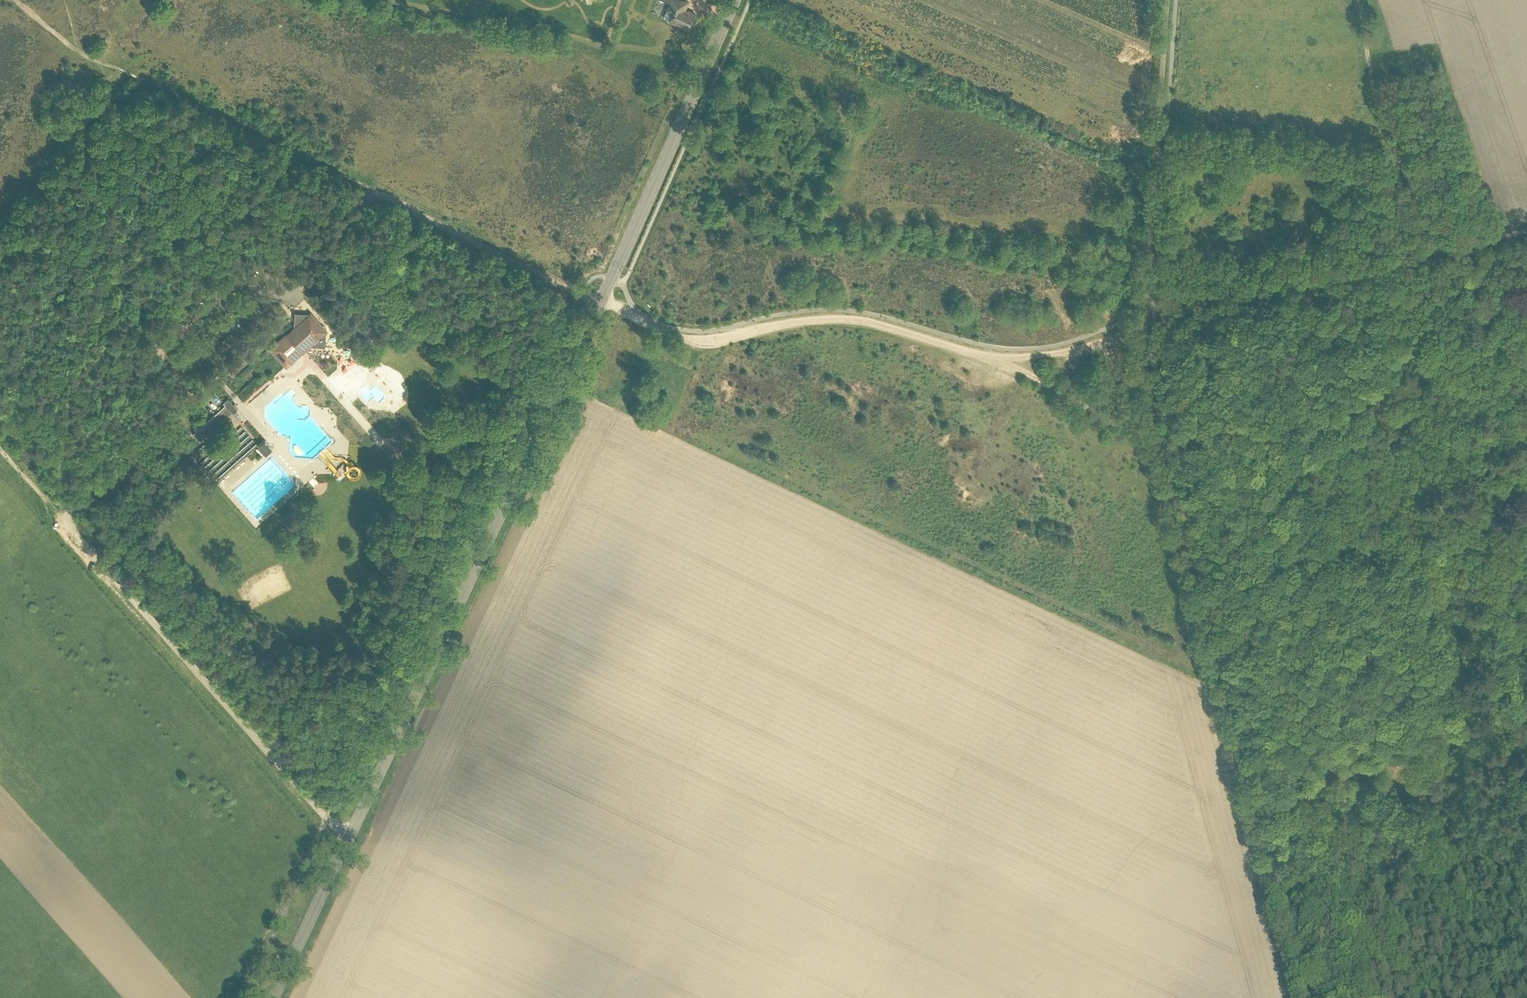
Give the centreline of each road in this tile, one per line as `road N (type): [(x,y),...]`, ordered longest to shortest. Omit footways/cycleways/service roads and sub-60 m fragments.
road 1 (tertiary): [(275,997),(734,0)]
road 2 (track): [(599,303),(695,339),(812,317),(853,318),(1001,359)]
road 3 (track): [(1258,798),(1166,452)]
road 4 (track): [(1166,0),(1144,324)]
road 5 (track): [(1445,244),(1380,114),(1360,0)]
road 6 (track): [(1280,791),(1526,713)]
road 7 (track): [(1445,244),(1210,288)]
road 8 (track): [(1311,997),(1258,798)]
road 9 (track): [(1001,359),(1166,452)]
road 10 (track): [(1001,359),(1073,348),(1144,324)]
road 11 (track): [(1166,452),(1144,357),(1144,324)]
road 12 (track): [(1073,348),(1049,298),(1071,235)]

